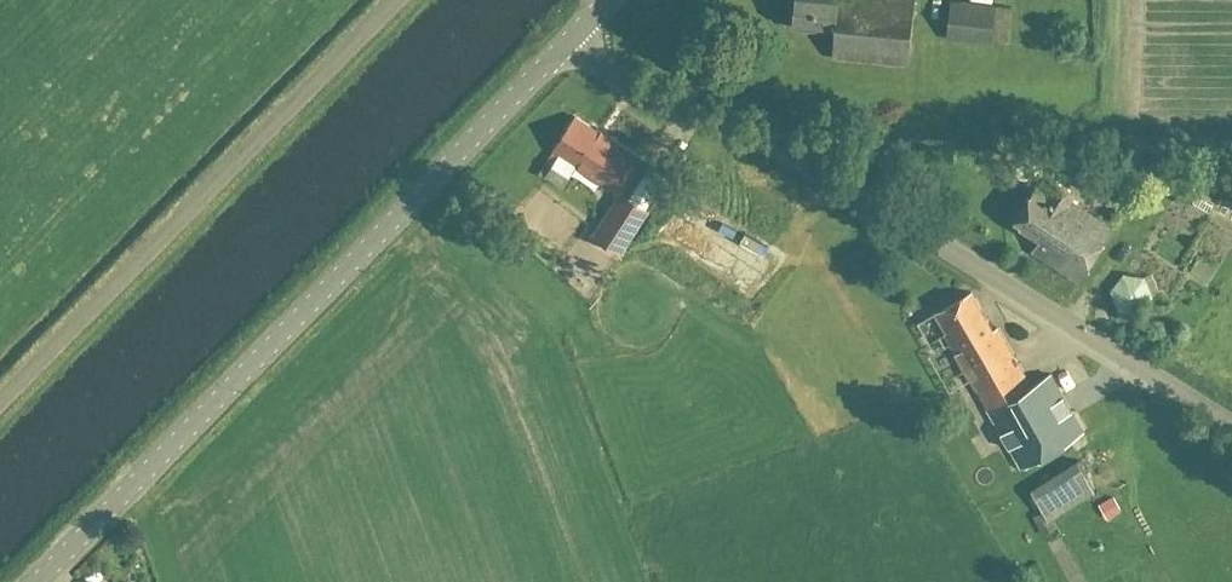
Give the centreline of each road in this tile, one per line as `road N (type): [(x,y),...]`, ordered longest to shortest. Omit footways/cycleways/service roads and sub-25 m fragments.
road 1 (unclassified): [(1231,424),(799,155),(633,87),(566,45)]
road 2 (tertiary): [(37,581),(566,45)]
road 3 (unclassified): [(0,405),(400,0)]

